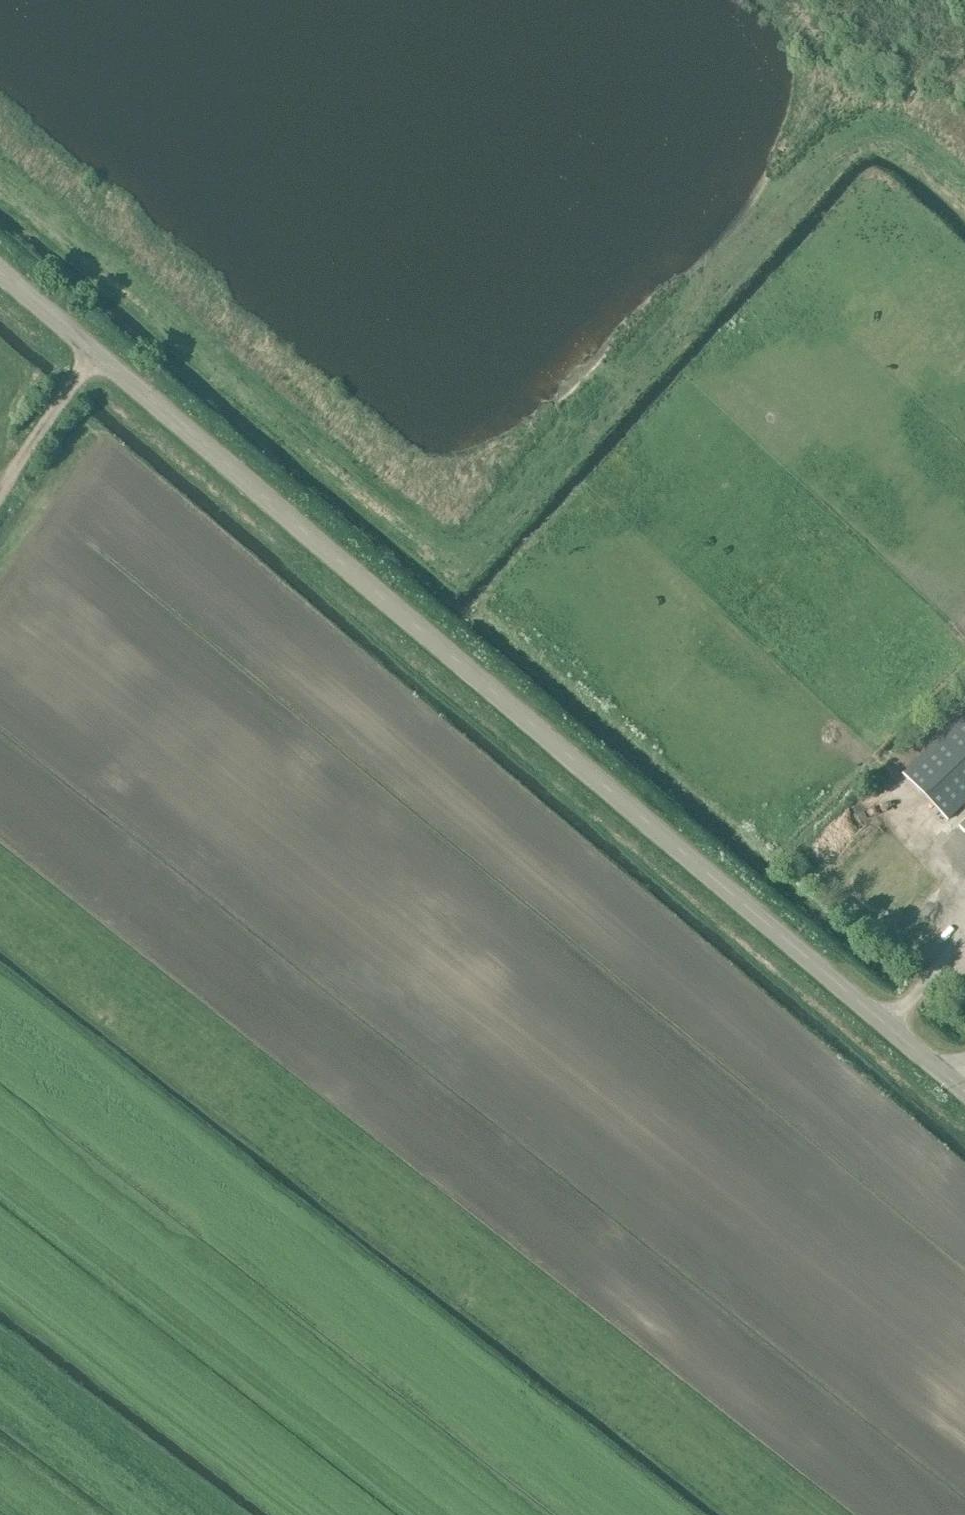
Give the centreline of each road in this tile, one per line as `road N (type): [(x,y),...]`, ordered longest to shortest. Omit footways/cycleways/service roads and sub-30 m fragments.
road 1 (tertiary): [(953,1084),(0,275)]

